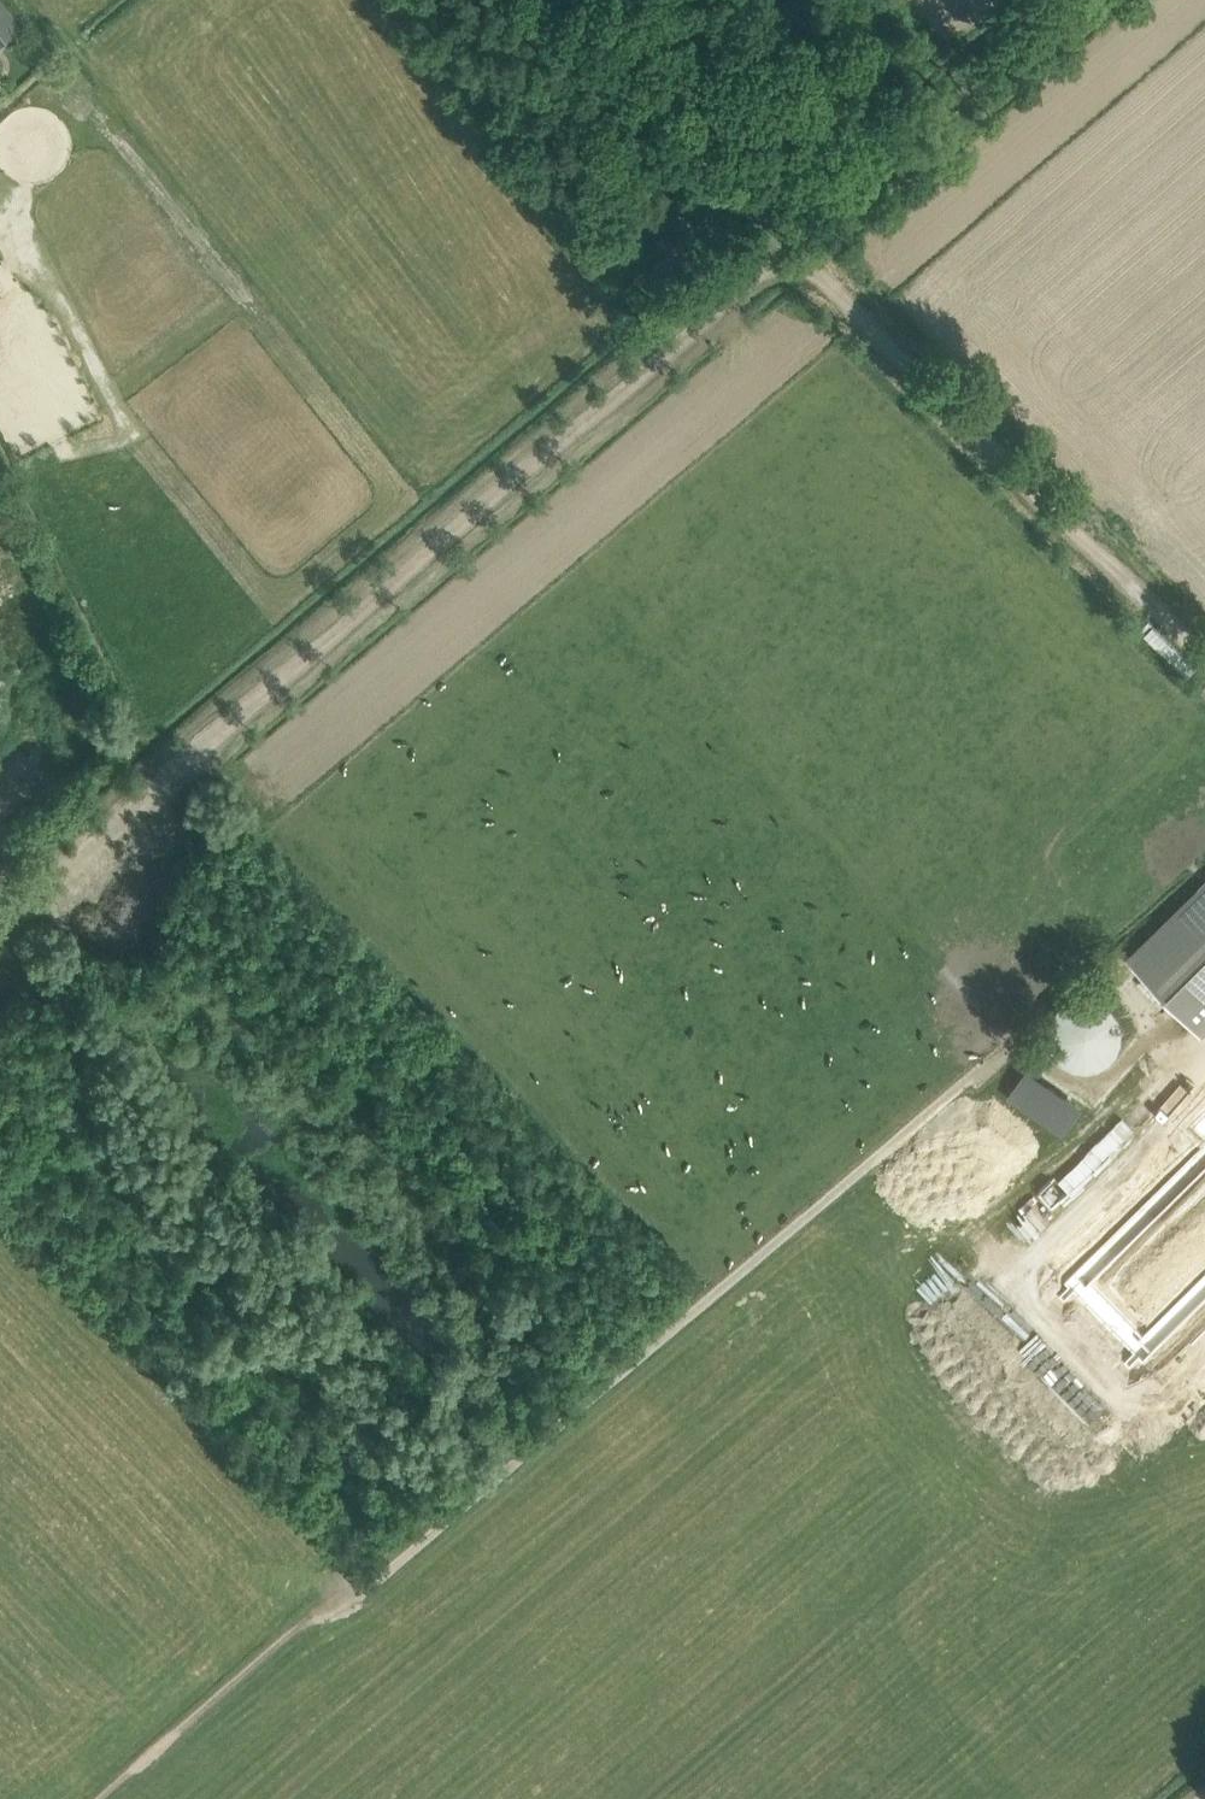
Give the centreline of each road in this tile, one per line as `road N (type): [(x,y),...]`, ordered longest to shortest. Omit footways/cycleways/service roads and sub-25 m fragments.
road 1 (track): [(791,247),(1204,663)]
road 2 (track): [(791,247),(1079,0)]

